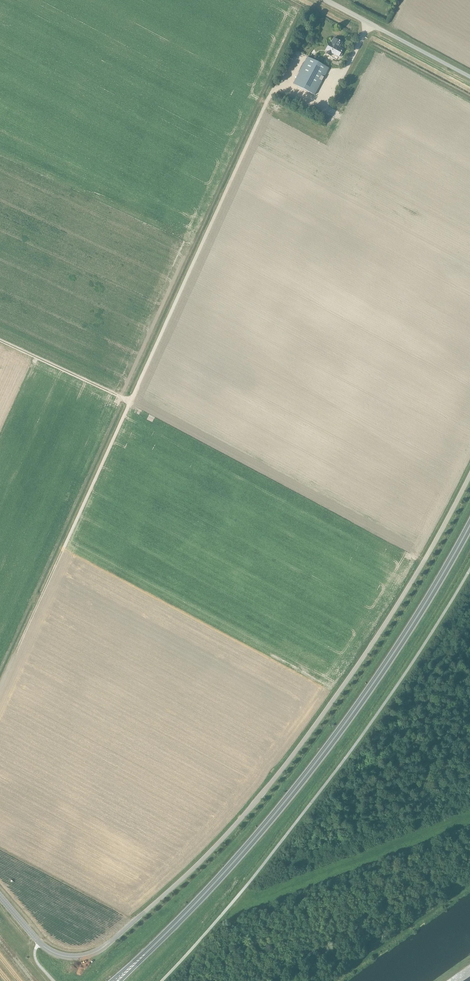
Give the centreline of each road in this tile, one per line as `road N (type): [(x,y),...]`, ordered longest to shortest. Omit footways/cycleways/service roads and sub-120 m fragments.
road 1 (unclassified): [(0,896),(40,941),(67,955),(103,948),(158,900),(240,818),(302,740),(370,642),(469,467)]
road 2 (trunk): [(115,980),(294,792),(469,526)]
road 3 (unclassified): [(469,77),(325,0)]

